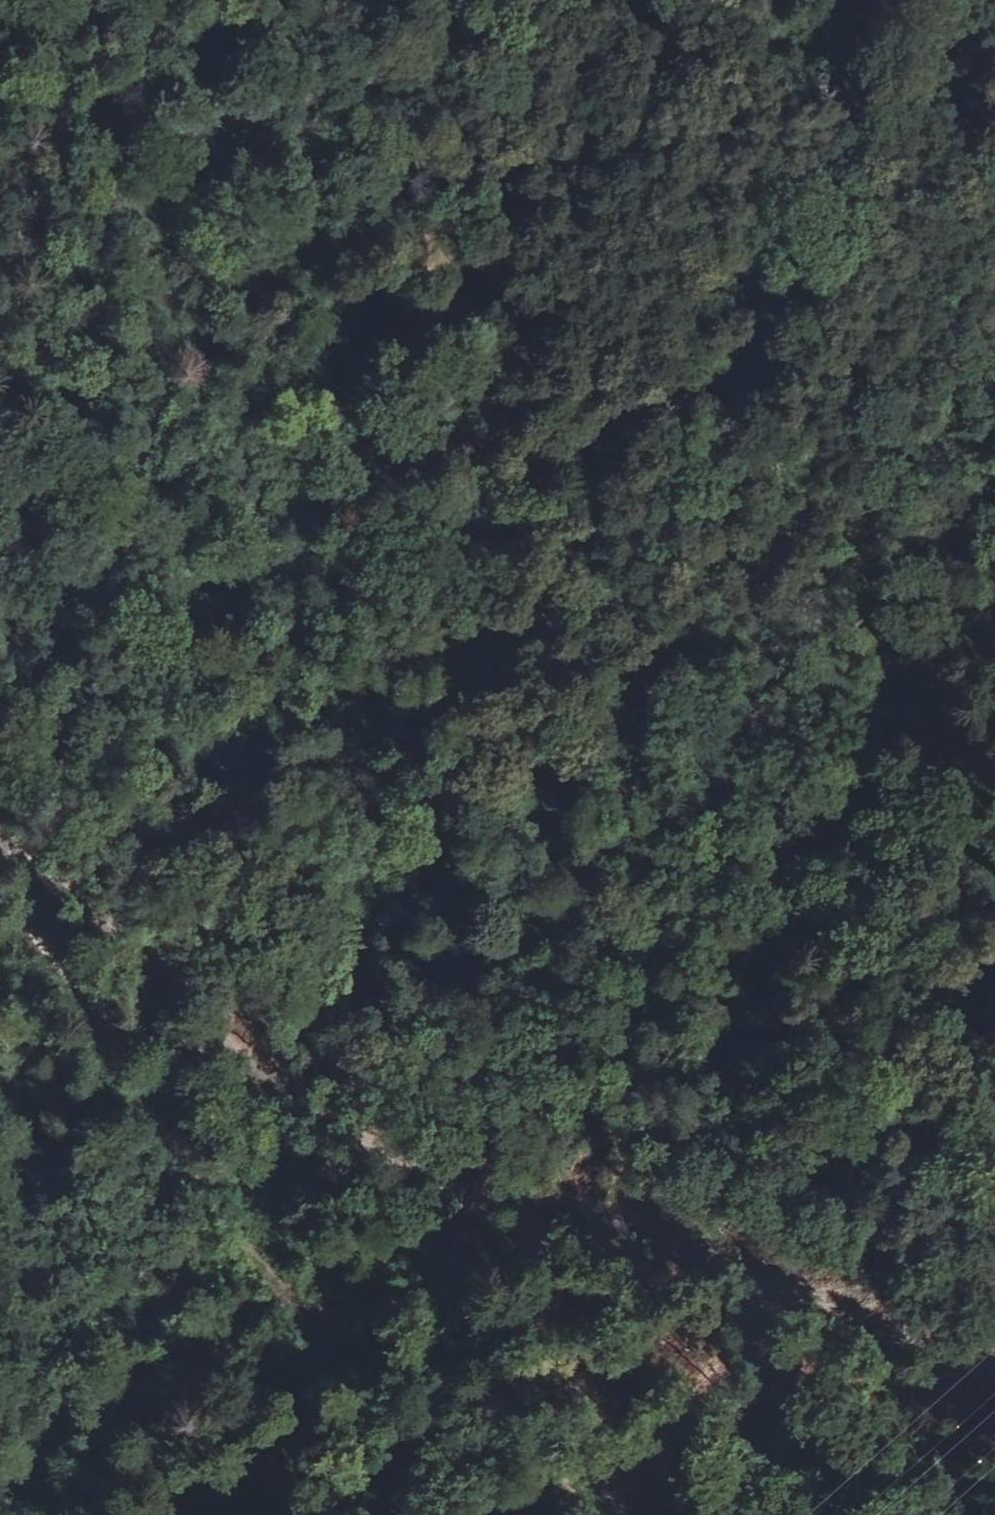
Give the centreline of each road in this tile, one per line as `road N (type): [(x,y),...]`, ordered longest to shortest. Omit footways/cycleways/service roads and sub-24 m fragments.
road 1 (track): [(0,877),(315,1338),(524,1431),(594,1514)]

